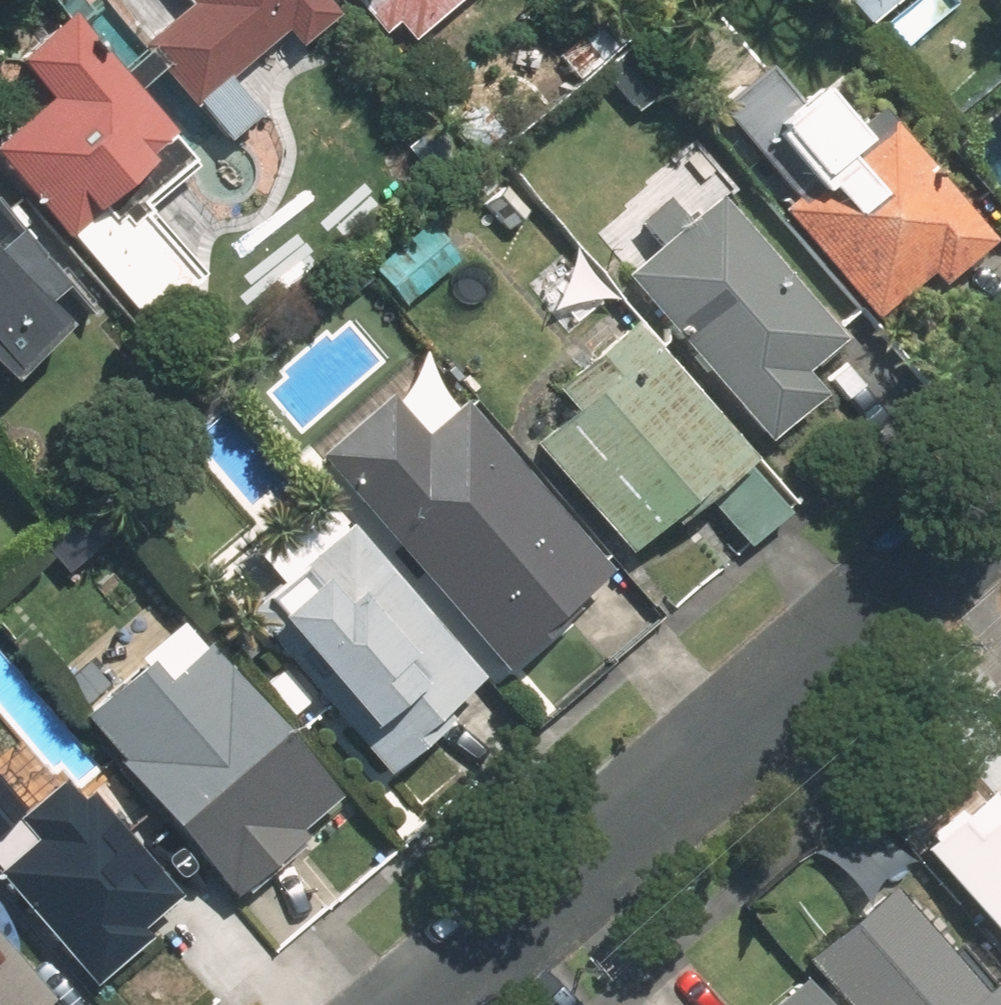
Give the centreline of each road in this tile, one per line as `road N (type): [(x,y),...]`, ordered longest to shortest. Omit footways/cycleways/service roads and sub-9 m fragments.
road 1 (residential): [(434,1004),(1000,517)]

